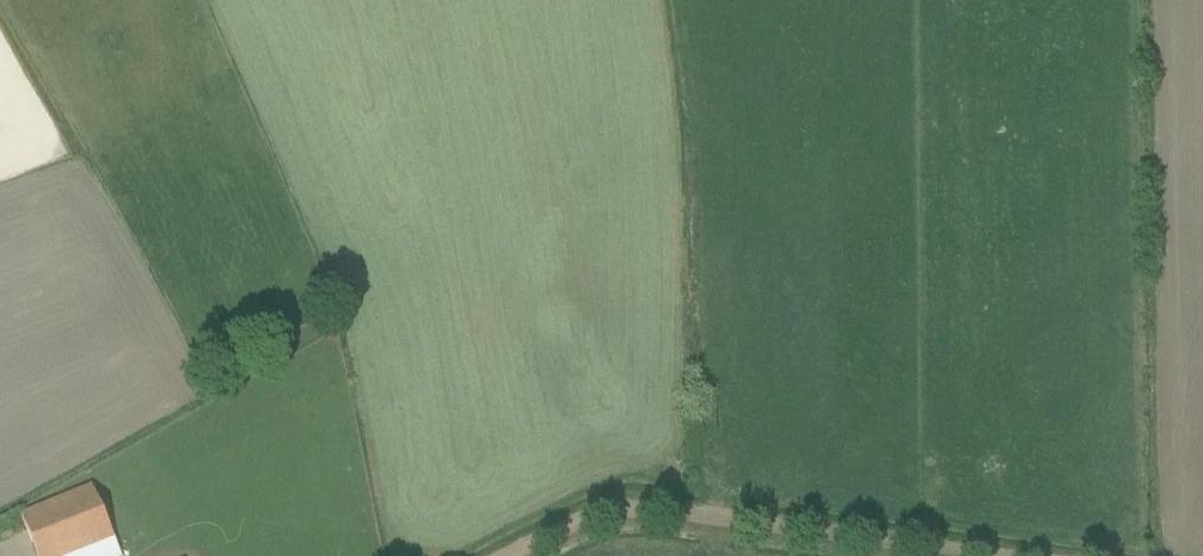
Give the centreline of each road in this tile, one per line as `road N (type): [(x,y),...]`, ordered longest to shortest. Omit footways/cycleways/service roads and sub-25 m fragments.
road 1 (track): [(1002,555),(621,507),(519,555)]

